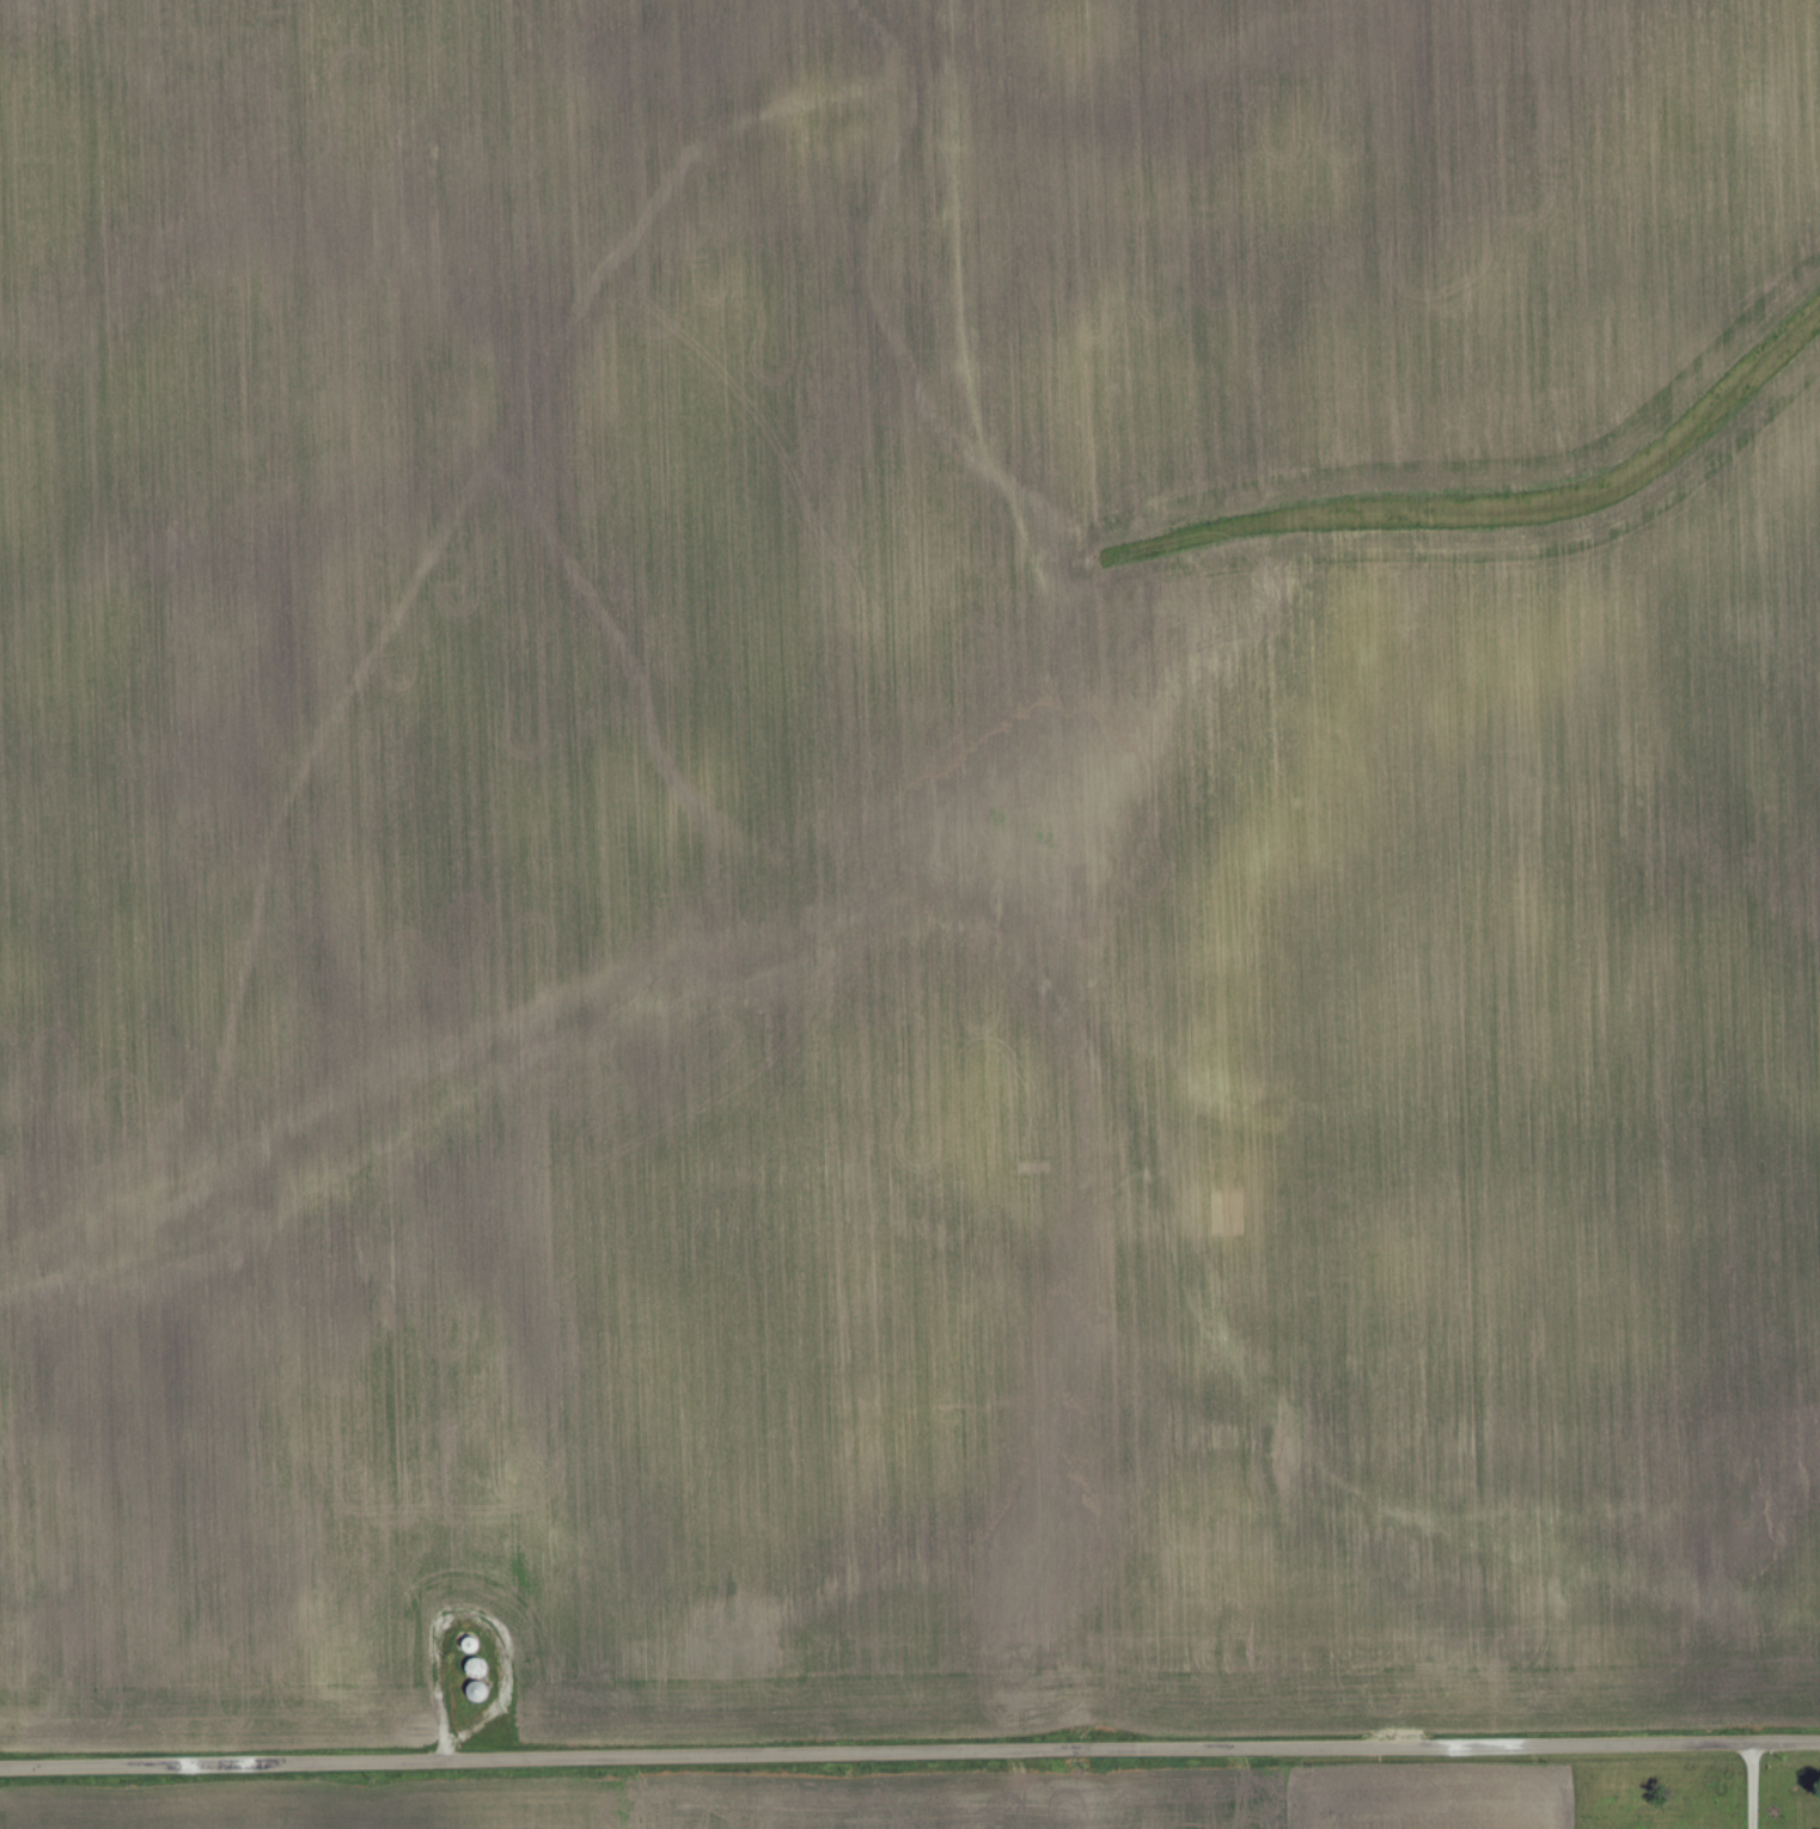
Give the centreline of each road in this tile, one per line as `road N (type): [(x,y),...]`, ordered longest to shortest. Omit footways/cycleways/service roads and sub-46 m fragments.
road 1 (residential): [(0,1769),(1819,1741)]

